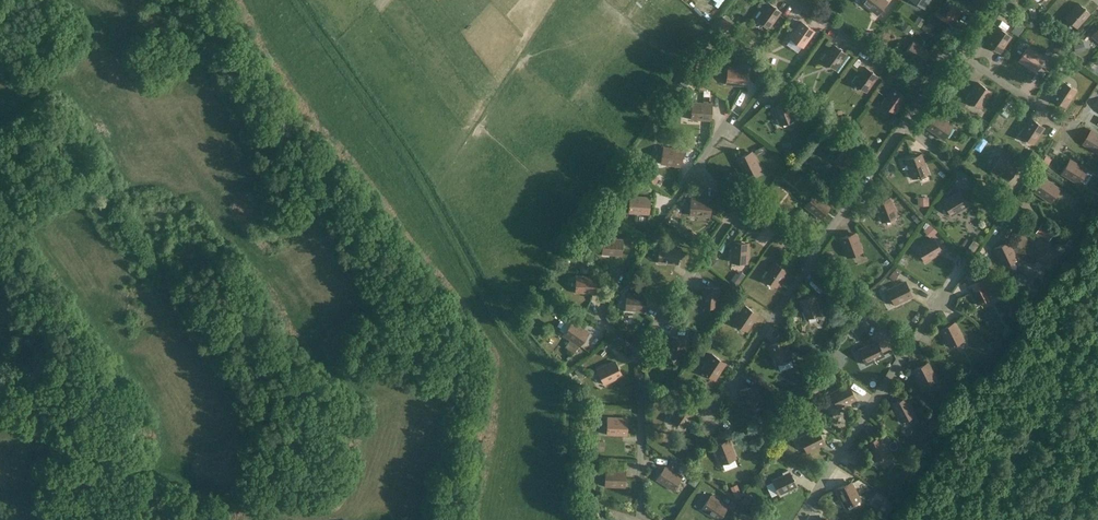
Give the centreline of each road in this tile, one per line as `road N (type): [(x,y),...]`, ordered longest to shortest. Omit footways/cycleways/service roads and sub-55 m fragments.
road 1 (residential): [(1070,131),(900,369)]
road 2 (residential): [(700,434),(815,259)]
road 3 (residential): [(815,259),(925,93)]
road 4 (residential): [(900,369),(800,519)]
road 5 (residential): [(639,353),(741,206)]
road 6 (residential): [(925,93),(786,0)]
road 7 (residential): [(644,519),(639,353)]
road 8 (residential): [(1070,131),(959,41)]
road 9 (residential): [(900,369),(875,322),(815,259)]

